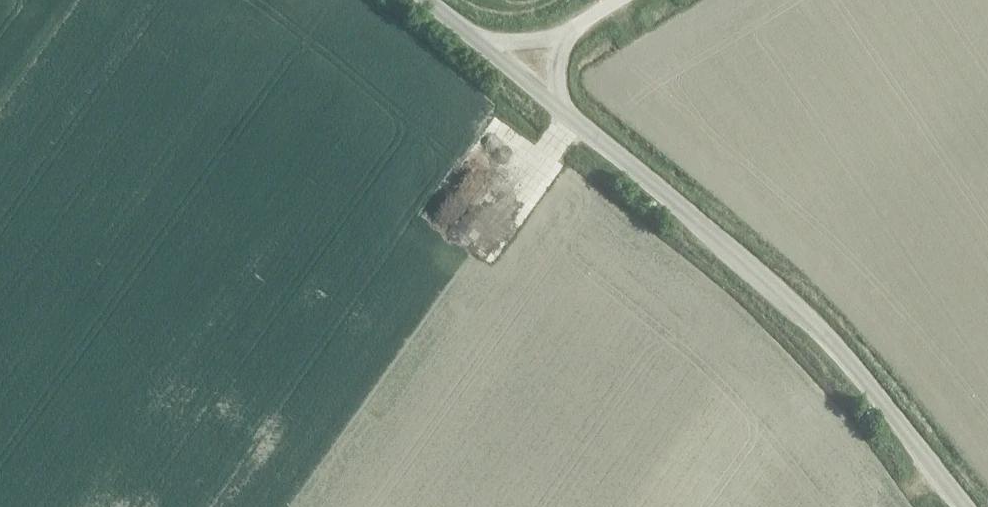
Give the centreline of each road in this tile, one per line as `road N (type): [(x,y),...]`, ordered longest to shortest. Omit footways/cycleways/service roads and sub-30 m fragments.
road 1 (unclassified): [(967,506),(773,278),(568,111)]
road 2 (unclassified): [(568,111),(472,36)]

